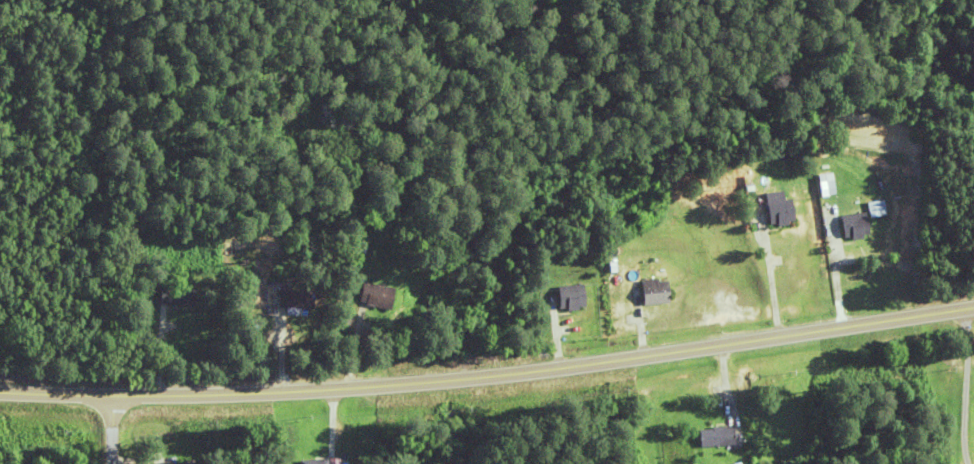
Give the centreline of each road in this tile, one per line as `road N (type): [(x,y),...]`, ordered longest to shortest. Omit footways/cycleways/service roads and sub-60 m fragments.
road 1 (secondary): [(973,302),(493,378),(0,386)]

